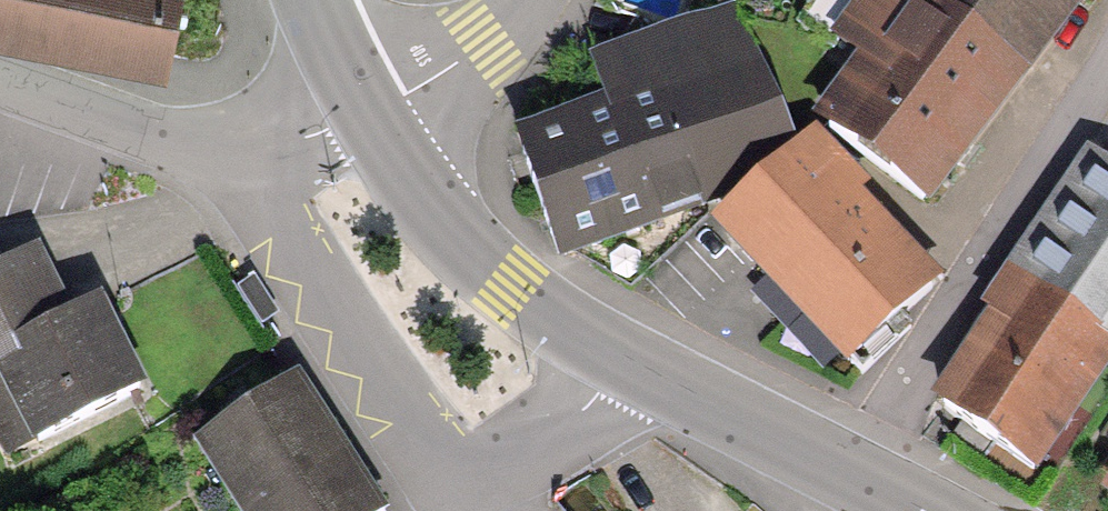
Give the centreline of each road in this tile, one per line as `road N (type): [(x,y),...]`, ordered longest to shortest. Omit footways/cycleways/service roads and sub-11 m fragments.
road 1 (unclassified): [(252,154),(259,186),(453,464),(492,470),(633,366)]
road 2 (residential): [(828,461),(943,312),(1107,53)]
road 3 (secondary): [(358,112),(407,190),(506,281),(633,366)]
road 4 (unclassified): [(0,84),(179,145),(252,154)]
road 5 (secondary): [(633,366),(828,461)]
road 6 (unclassified): [(527,0),(484,42),(358,112)]
road 7 (secondary): [(311,0),(358,112)]

